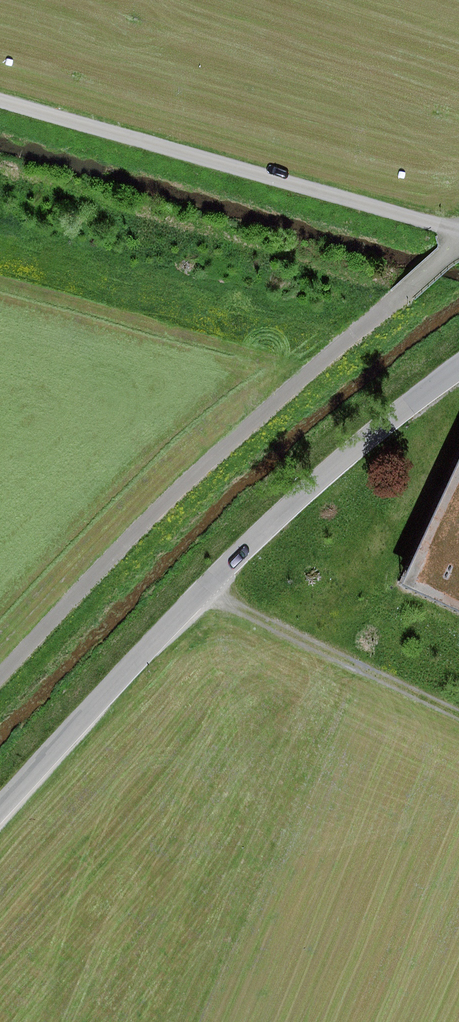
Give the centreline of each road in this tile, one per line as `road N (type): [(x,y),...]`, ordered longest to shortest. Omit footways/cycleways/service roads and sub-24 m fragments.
road 1 (unclassified): [(458,372),(300,505),(143,659),(0,819)]
road 2 (unclassified): [(458,229),(0,97)]
road 3 (track): [(213,590),(458,712)]

